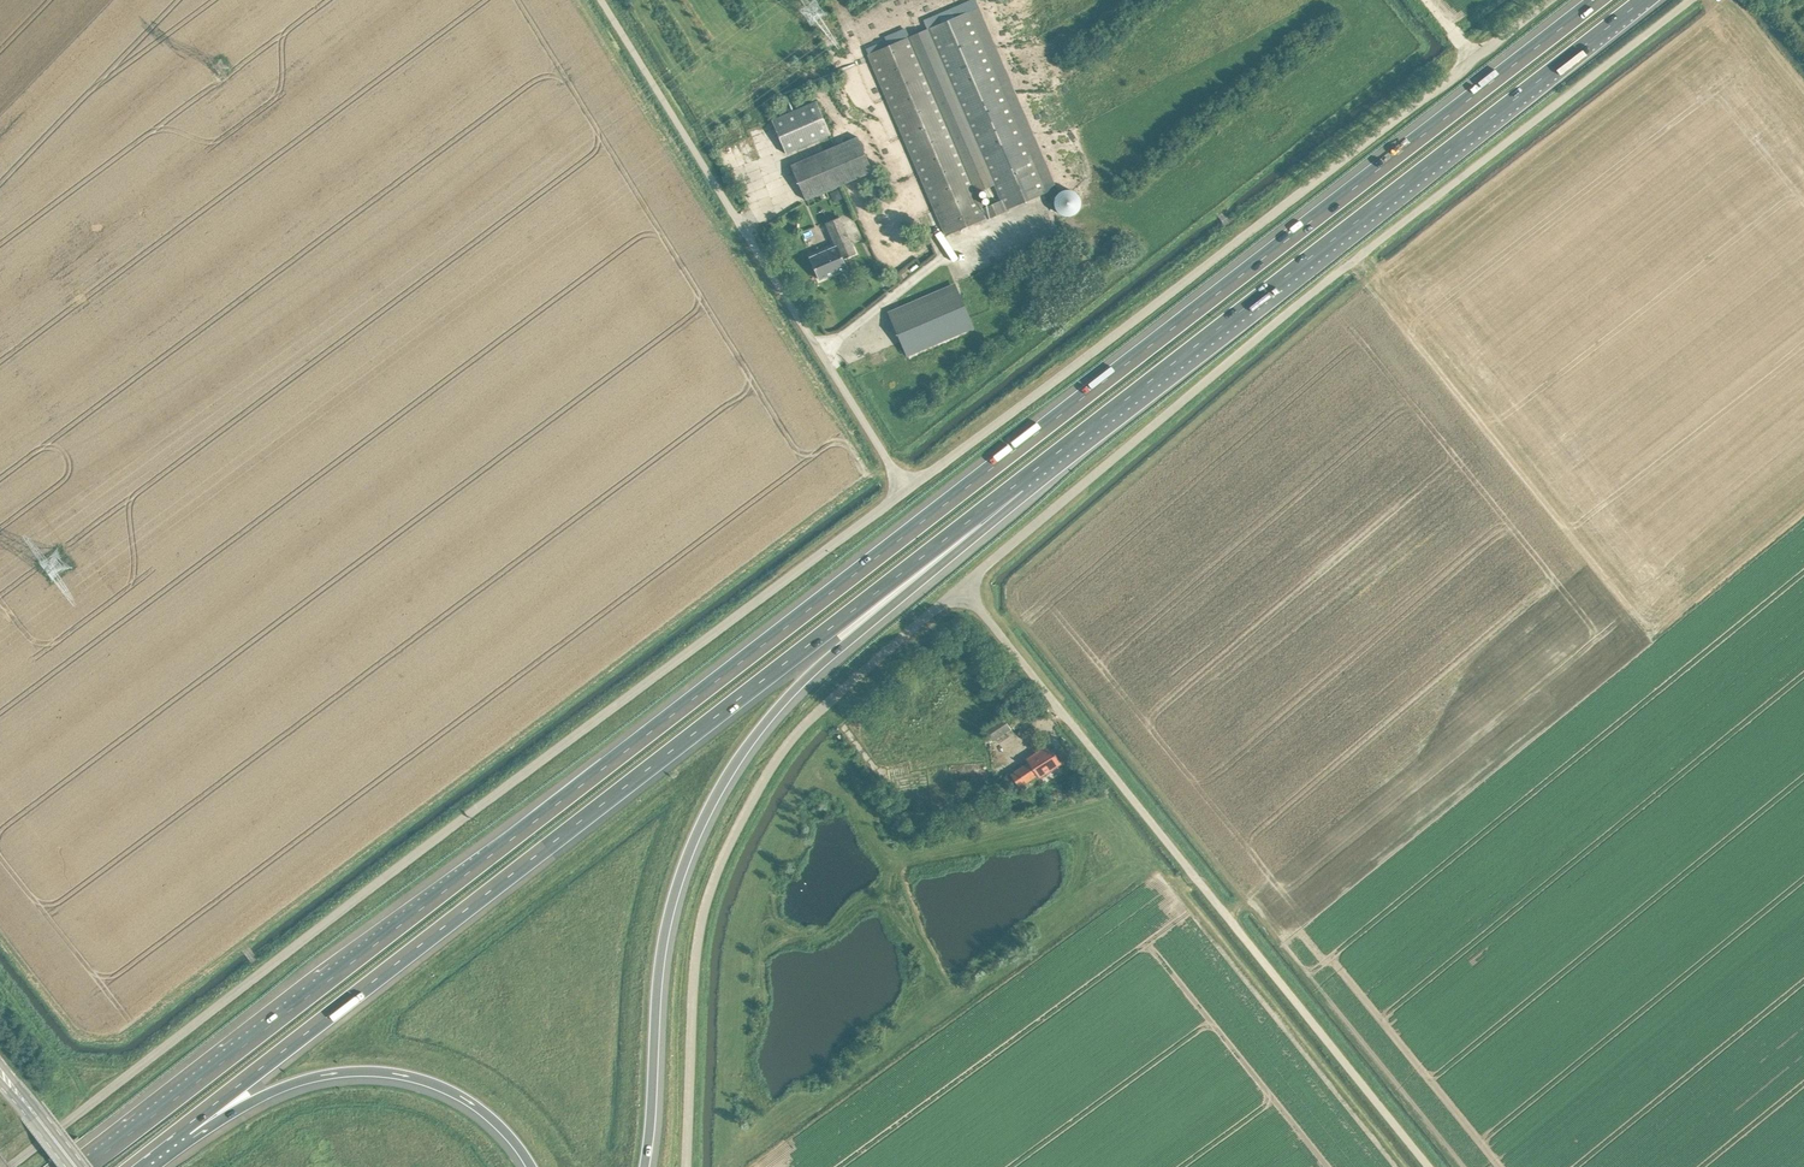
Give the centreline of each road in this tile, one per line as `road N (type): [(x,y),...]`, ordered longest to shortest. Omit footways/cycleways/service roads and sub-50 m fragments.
road 1 (motorway): [(1599,0),(86,1166)]
road 2 (unclassified): [(11,1166),(906,493)]
road 3 (motorway): [(185,1127),(1019,482)]
road 4 (unclassified): [(965,589),(1689,0)]
road 5 (motorway): [(644,1166),(659,993),(701,823),(744,752),(800,684),(1019,482)]
road 6 (motorway): [(1019,482),(1642,0)]
road 7 (unclassified): [(1424,1166),(965,589)]
road 8 (unclassified): [(906,493),(1476,62)]
road 9 (unclassified): [(685,1166),(698,935),(714,880),(760,788),(805,726),(965,589)]
road 10 (unclassified): [(906,493),(601,0)]
road 11 (motorway): [(185,1127),(321,1076),(380,1073),(469,1103),(505,1132),(531,1166)]
road 12 (tertiary): [(76,1166),(0,1068)]

